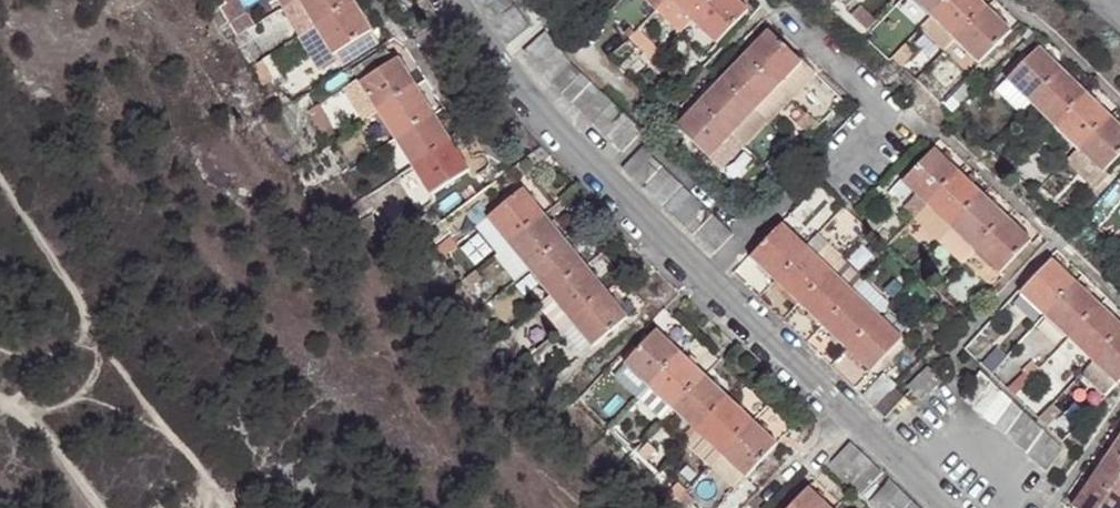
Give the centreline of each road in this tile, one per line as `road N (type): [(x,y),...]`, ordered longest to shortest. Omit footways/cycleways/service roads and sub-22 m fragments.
road 1 (residential): [(454,0),(547,115),(713,277)]
road 2 (residential): [(713,277),(883,109),(791,21)]
road 3 (residential): [(713,277),(952,507)]

